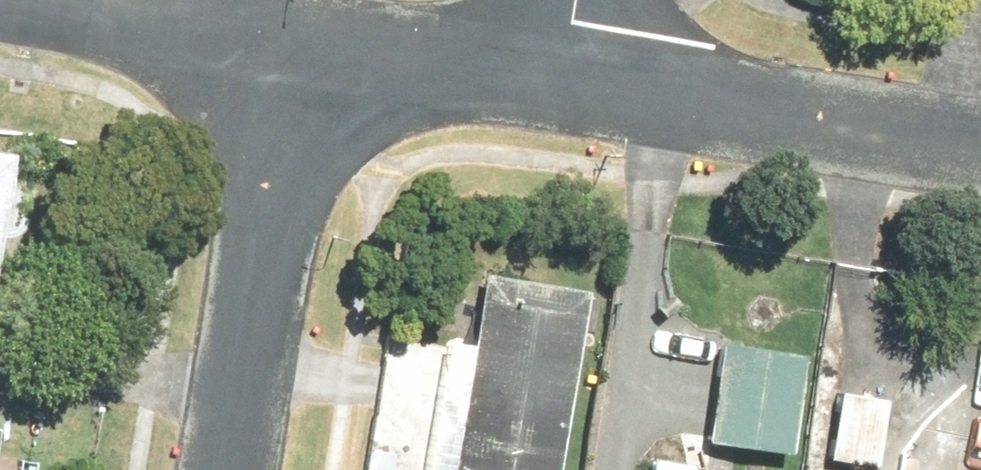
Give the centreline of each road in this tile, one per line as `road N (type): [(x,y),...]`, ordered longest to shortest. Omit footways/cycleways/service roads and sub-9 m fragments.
road 1 (residential): [(301,39),(232,469)]
road 2 (residential): [(980,140),(563,72)]
road 3 (residential): [(563,72),(301,39)]
road 4 (residential): [(301,39),(61,0)]

